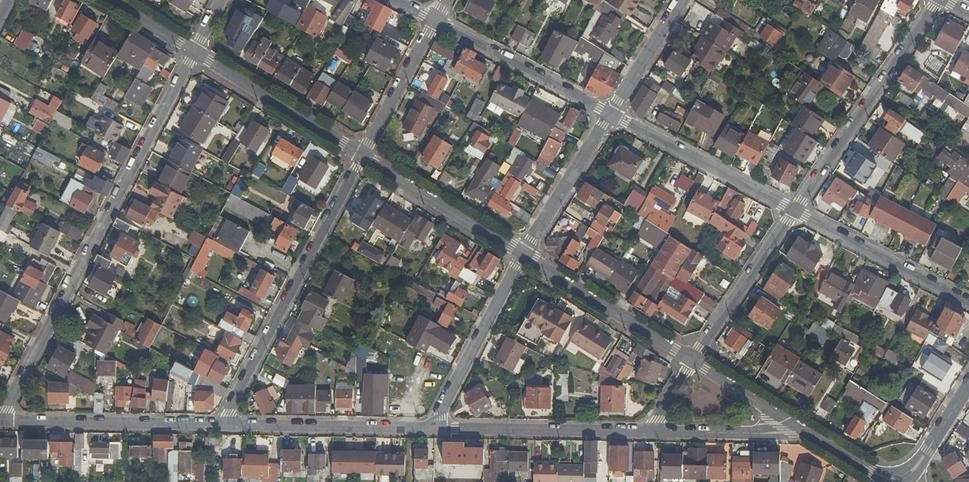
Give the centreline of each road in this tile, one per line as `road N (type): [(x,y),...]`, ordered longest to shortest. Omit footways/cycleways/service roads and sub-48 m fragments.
road 1 (residential): [(195,51),(2,421)]
road 2 (residential): [(222,425),(364,156)]
road 3 (residential): [(795,210),(936,0)]
road 4 (residential): [(222,425),(2,421)]
road 5 (residential): [(437,429),(222,425)]
road 6 (residential): [(437,429),(650,431)]
road 7 (residential): [(795,210),(611,112)]
road 8 (residential): [(611,112),(434,20)]
road 9 (residential): [(524,254),(693,359)]
road 10 (residential): [(195,51),(364,156)]
road 11 (residential): [(968,302),(795,210)]
road 12 (residential): [(524,254),(437,429)]
road 13 (residential): [(364,156),(524,254)]
road 14 (residential): [(693,359),(795,210)]
road 15 (residential): [(611,112),(524,254)]
road 16 (residential): [(650,431),(803,432)]
road 17 (residential): [(364,156),(434,20)]
road 18 (residential): [(681,0),(611,112)]
road 19 (residential): [(693,359),(803,432)]
road 20 (residential): [(911,478),(885,479),(803,432)]

